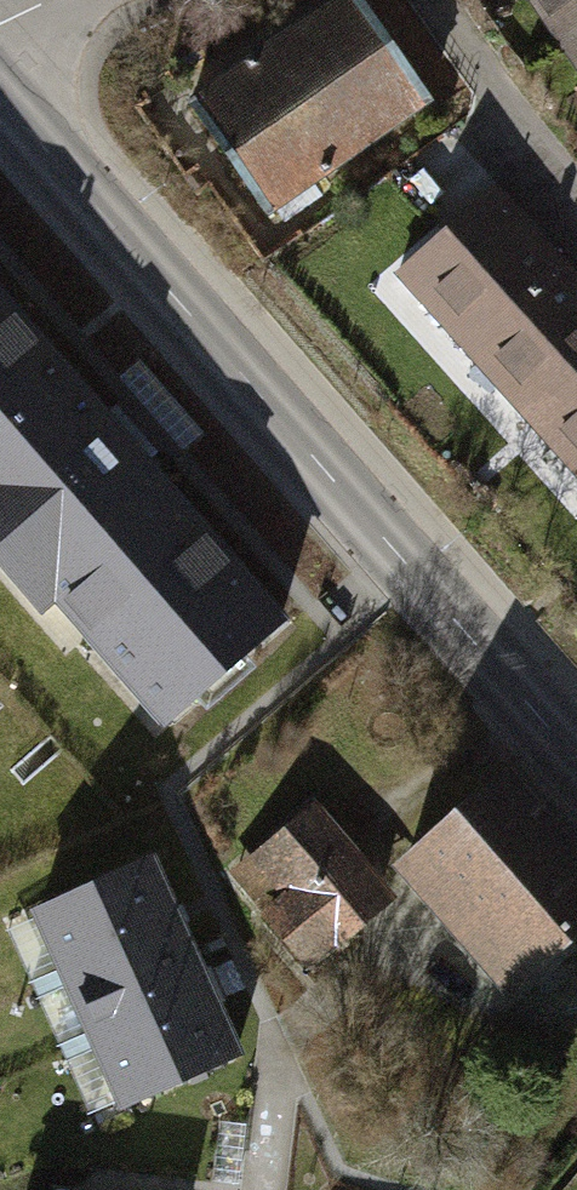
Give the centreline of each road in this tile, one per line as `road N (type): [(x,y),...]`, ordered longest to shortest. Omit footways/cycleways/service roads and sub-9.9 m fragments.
road 1 (tertiary): [(576,759),(0,103)]

